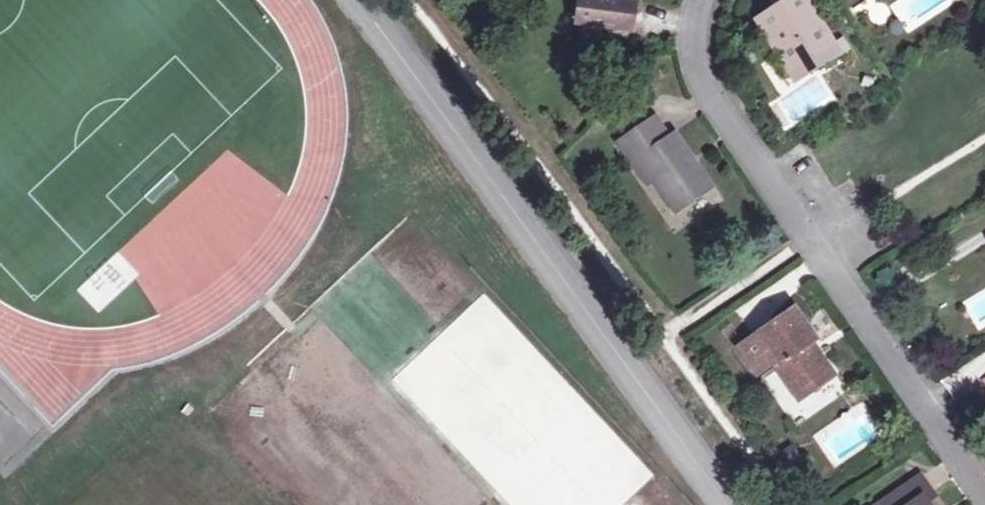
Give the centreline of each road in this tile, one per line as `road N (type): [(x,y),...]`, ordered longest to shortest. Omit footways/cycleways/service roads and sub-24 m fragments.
road 1 (residential): [(356,0),(743,504)]
road 2 (residential): [(984,488),(708,93),(692,13),(704,0)]

